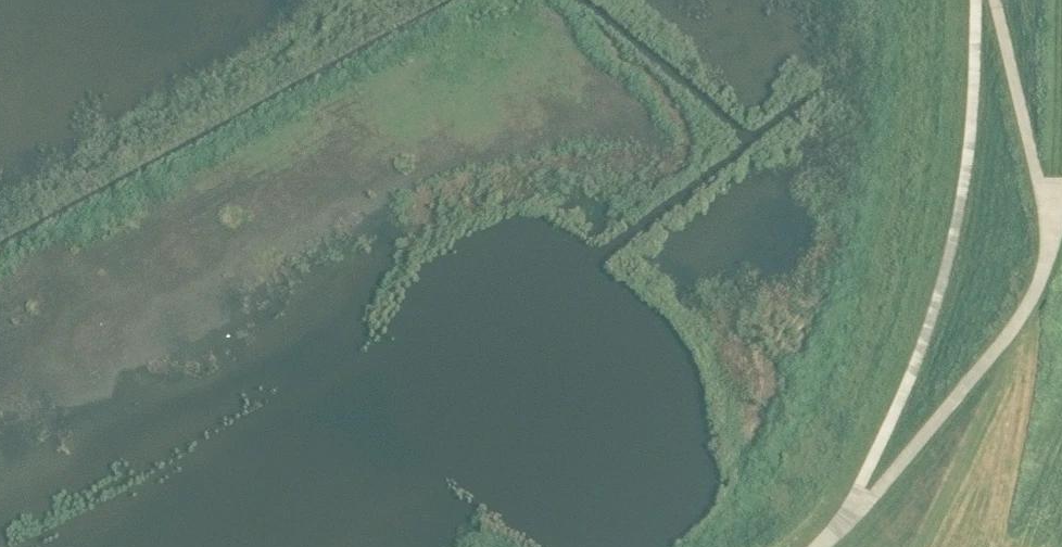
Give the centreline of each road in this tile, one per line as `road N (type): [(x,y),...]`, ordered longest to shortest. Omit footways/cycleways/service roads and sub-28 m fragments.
road 1 (track): [(919,546),(1034,312),(1037,286)]
road 2 (track): [(1059,0),(1057,228)]
road 3 (track): [(996,522),(1034,312)]

